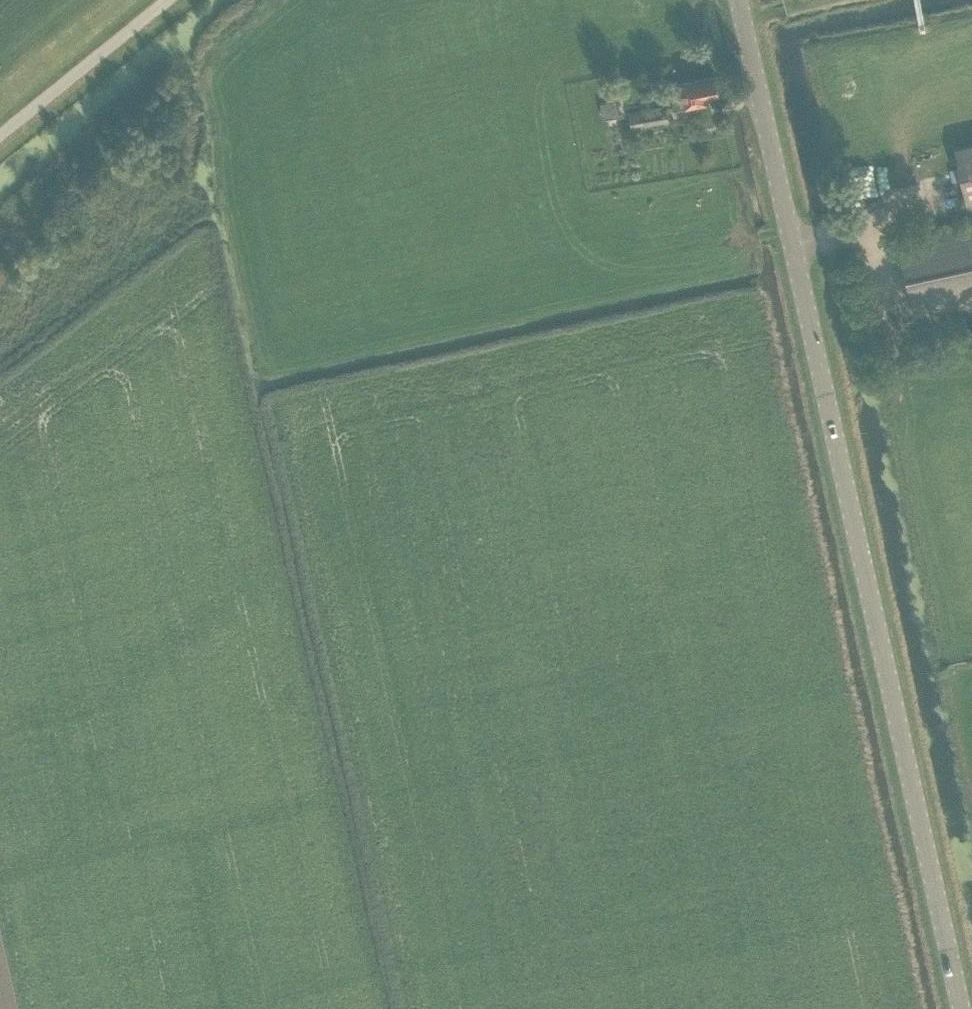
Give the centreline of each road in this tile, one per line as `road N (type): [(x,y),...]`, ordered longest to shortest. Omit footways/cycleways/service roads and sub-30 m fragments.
road 1 (tertiary): [(963,1008),(740,0)]
road 2 (unclassified): [(0,137),(169,0)]

